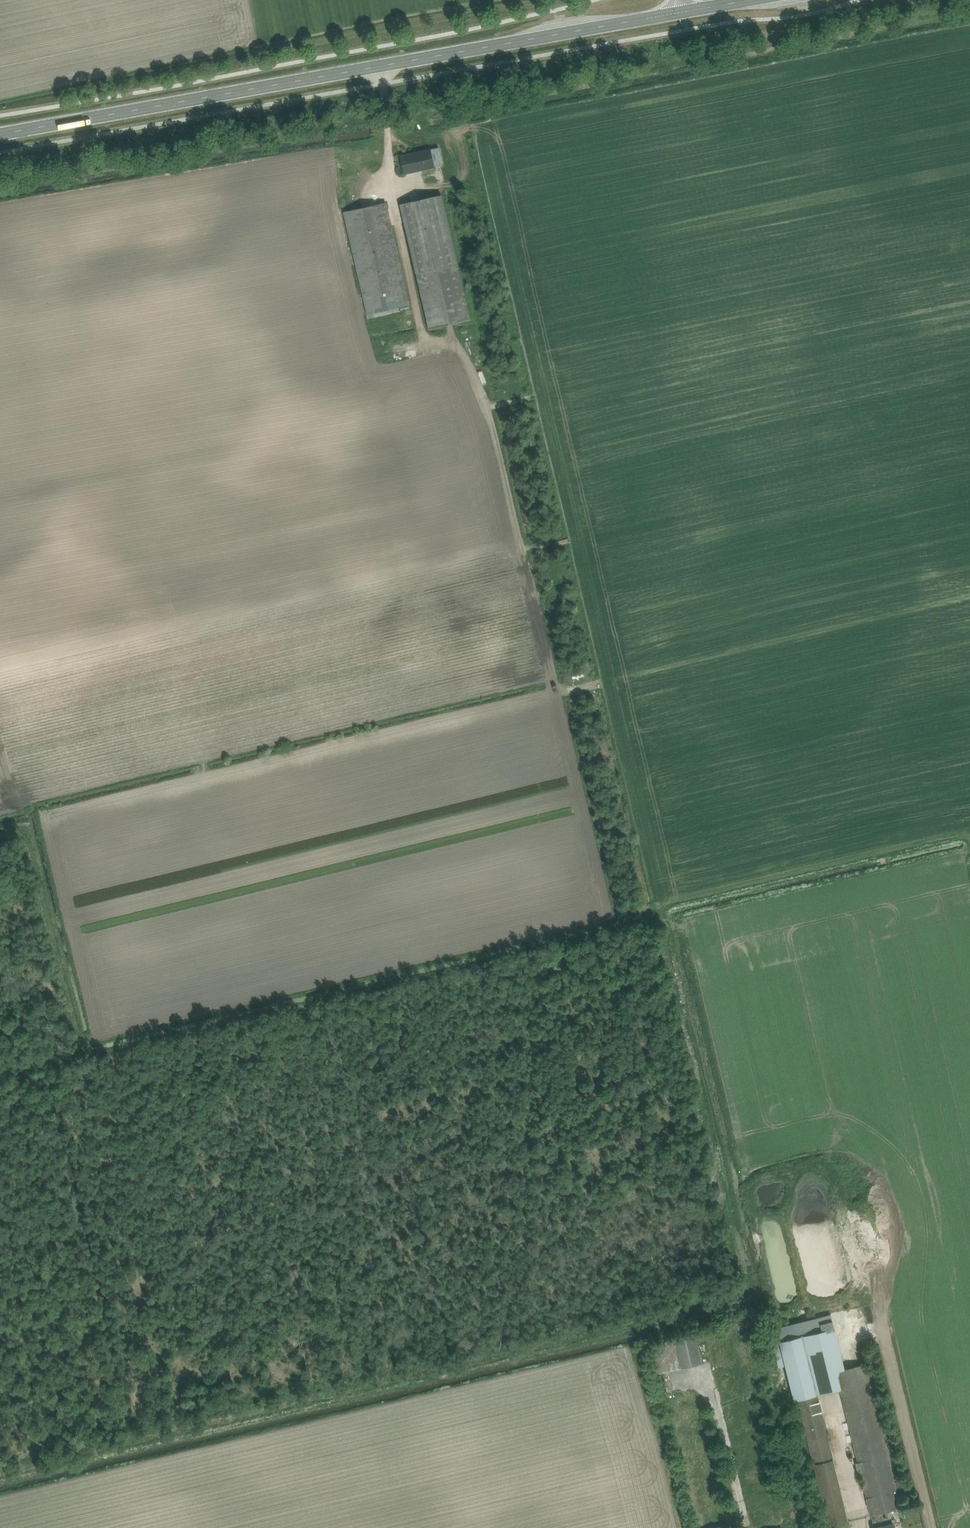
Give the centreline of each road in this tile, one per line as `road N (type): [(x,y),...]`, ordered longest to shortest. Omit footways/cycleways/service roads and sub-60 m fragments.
road 1 (primary): [(0,134),(683,12)]

